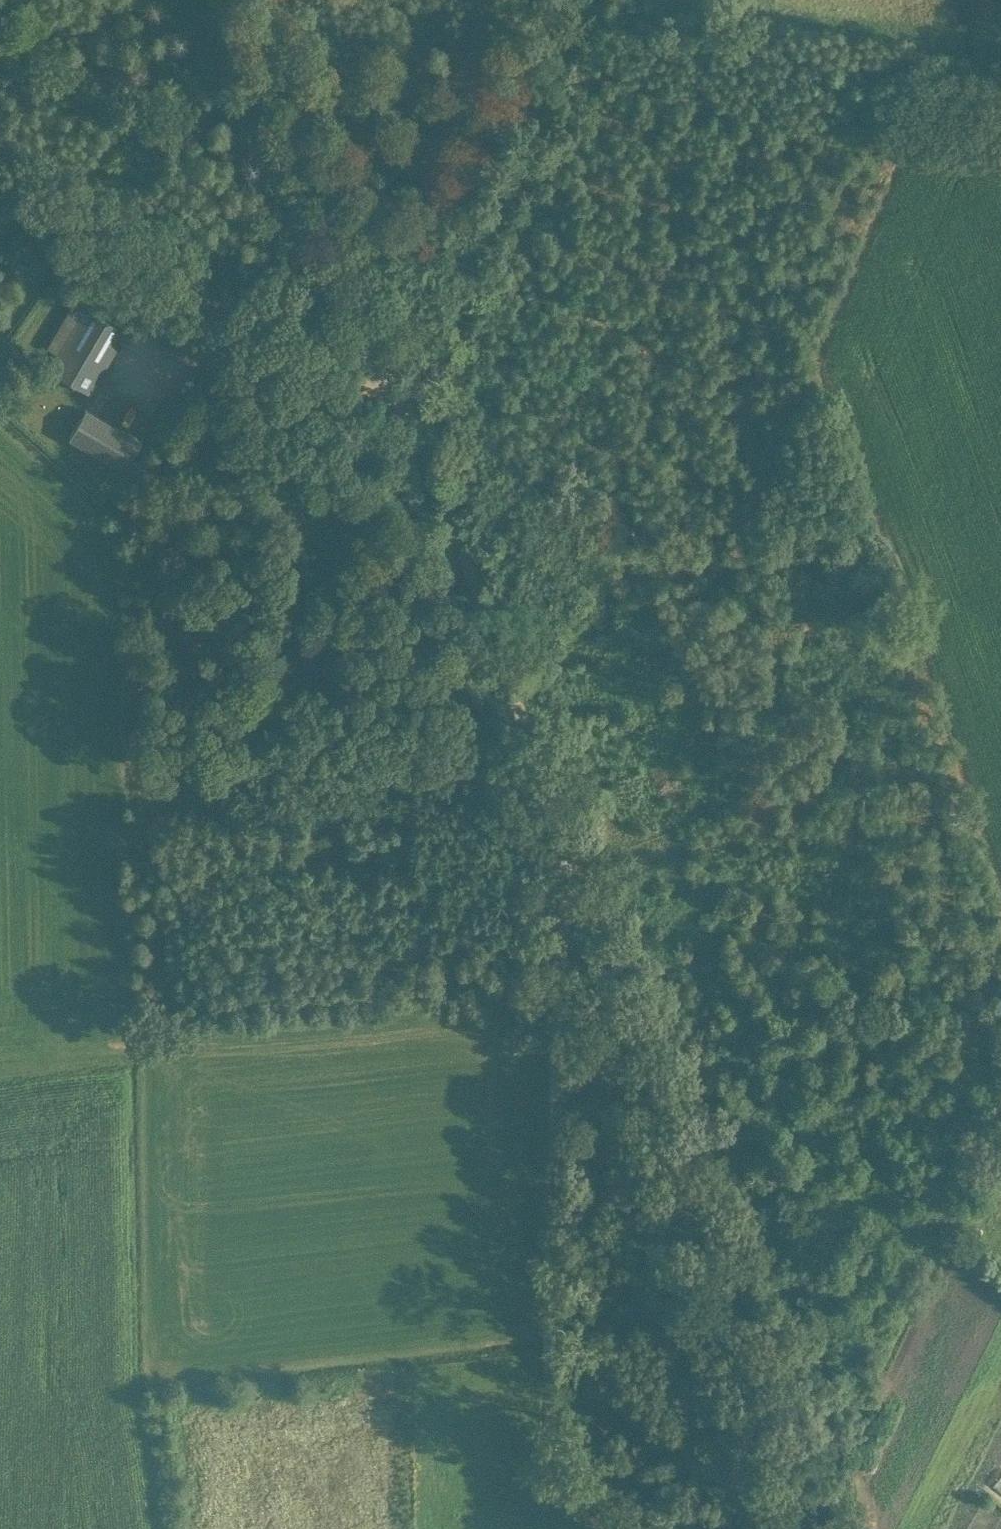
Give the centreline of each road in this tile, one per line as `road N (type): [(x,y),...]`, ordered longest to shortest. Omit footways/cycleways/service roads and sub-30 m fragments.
road 1 (track): [(408,432),(822,1528)]
road 2 (track): [(607,1528),(550,1457),(546,1354),(566,851)]
road 3 (track): [(0,183),(408,432)]
road 4 (track): [(254,0),(408,432)]

